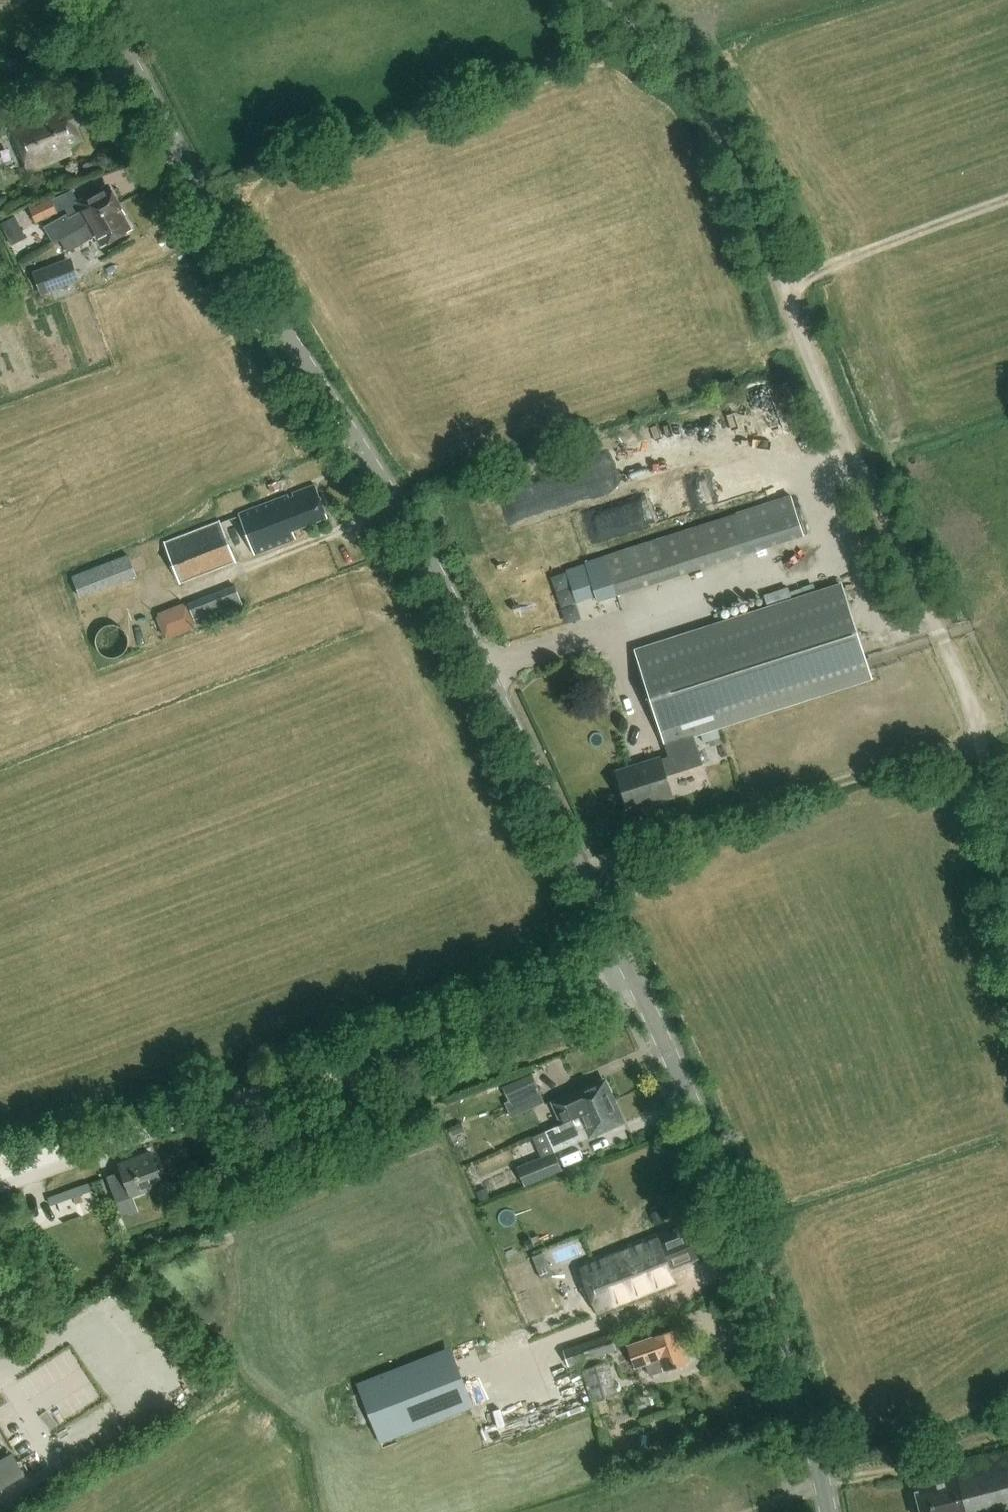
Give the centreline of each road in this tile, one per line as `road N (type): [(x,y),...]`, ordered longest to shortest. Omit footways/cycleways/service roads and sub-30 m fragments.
road 1 (tertiary): [(829,1511),(777,1312),(628,967),(428,558),(215,215),(102,0)]
road 2 (track): [(1007,857),(971,704),(808,350),(729,137),(606,0)]
road 3 (track): [(580,868),(978,742)]
road 4 (track): [(1007,199),(826,267),(787,294)]

